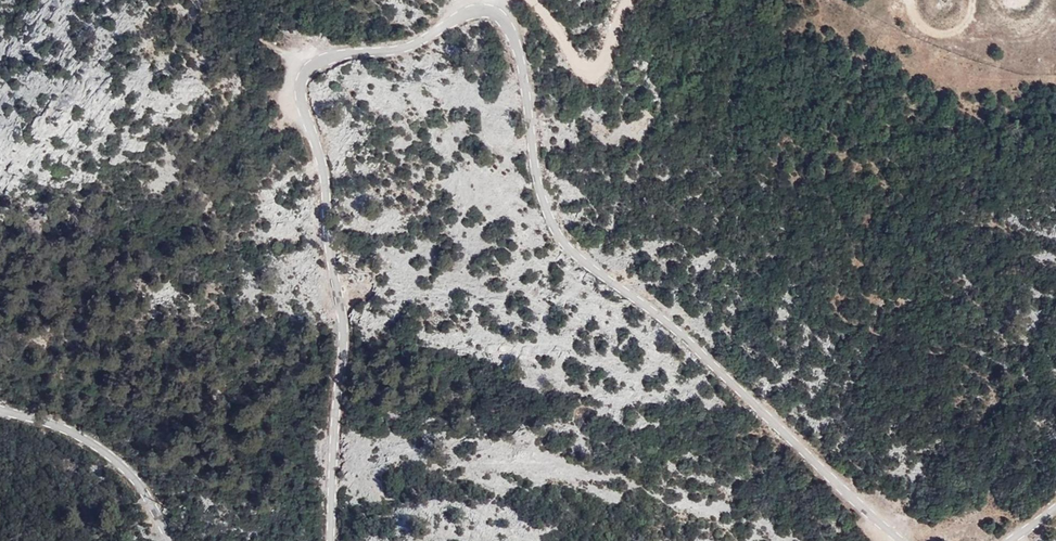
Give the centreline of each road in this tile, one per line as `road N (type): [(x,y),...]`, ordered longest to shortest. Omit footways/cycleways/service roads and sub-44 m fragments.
road 1 (unclassified): [(339,540),(348,338),(321,159),(301,92),(308,69),(326,57),(404,49),(493,2),(512,21),(539,188),(558,229),(577,253),(698,345),(896,540)]
road 2 (unclassified): [(0,408),(62,424),(131,470),(173,540)]
road 3 (track): [(631,0),(603,70),(590,72),(537,0)]

